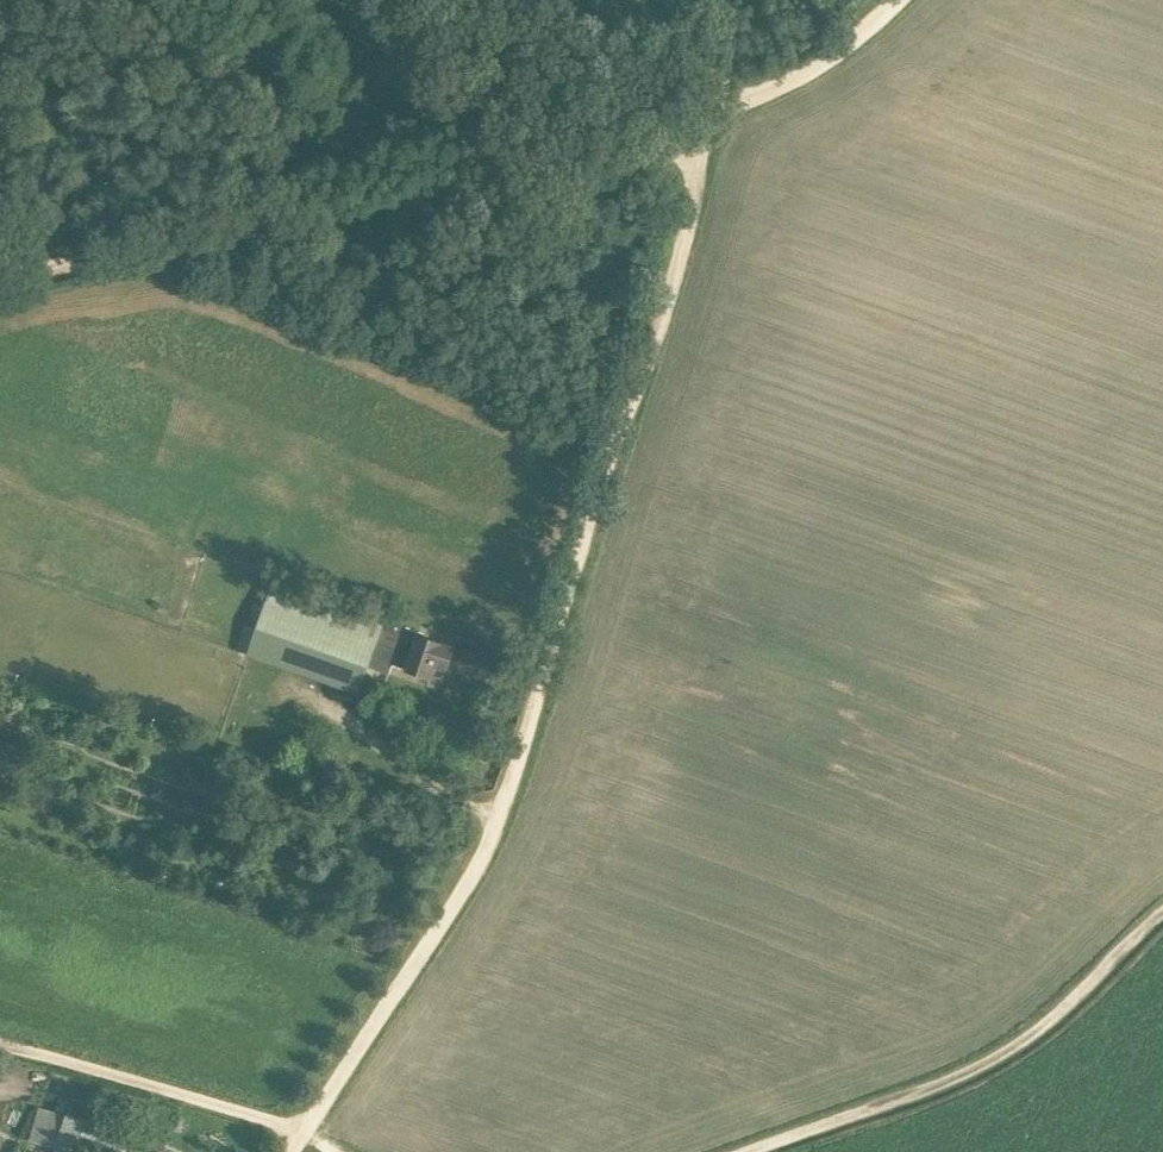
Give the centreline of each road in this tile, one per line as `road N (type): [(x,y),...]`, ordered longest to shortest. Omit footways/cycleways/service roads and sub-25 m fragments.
road 1 (track): [(303,1131),(494,826),(694,171),(698,125)]
road 2 (track): [(0,280),(698,125)]
road 3 (track): [(748,1151),(990,1062),(1057,1015),(1162,910)]
road 4 (track): [(0,1047),(303,1131)]
road 5 (track): [(698,125),(809,66),(891,0)]

